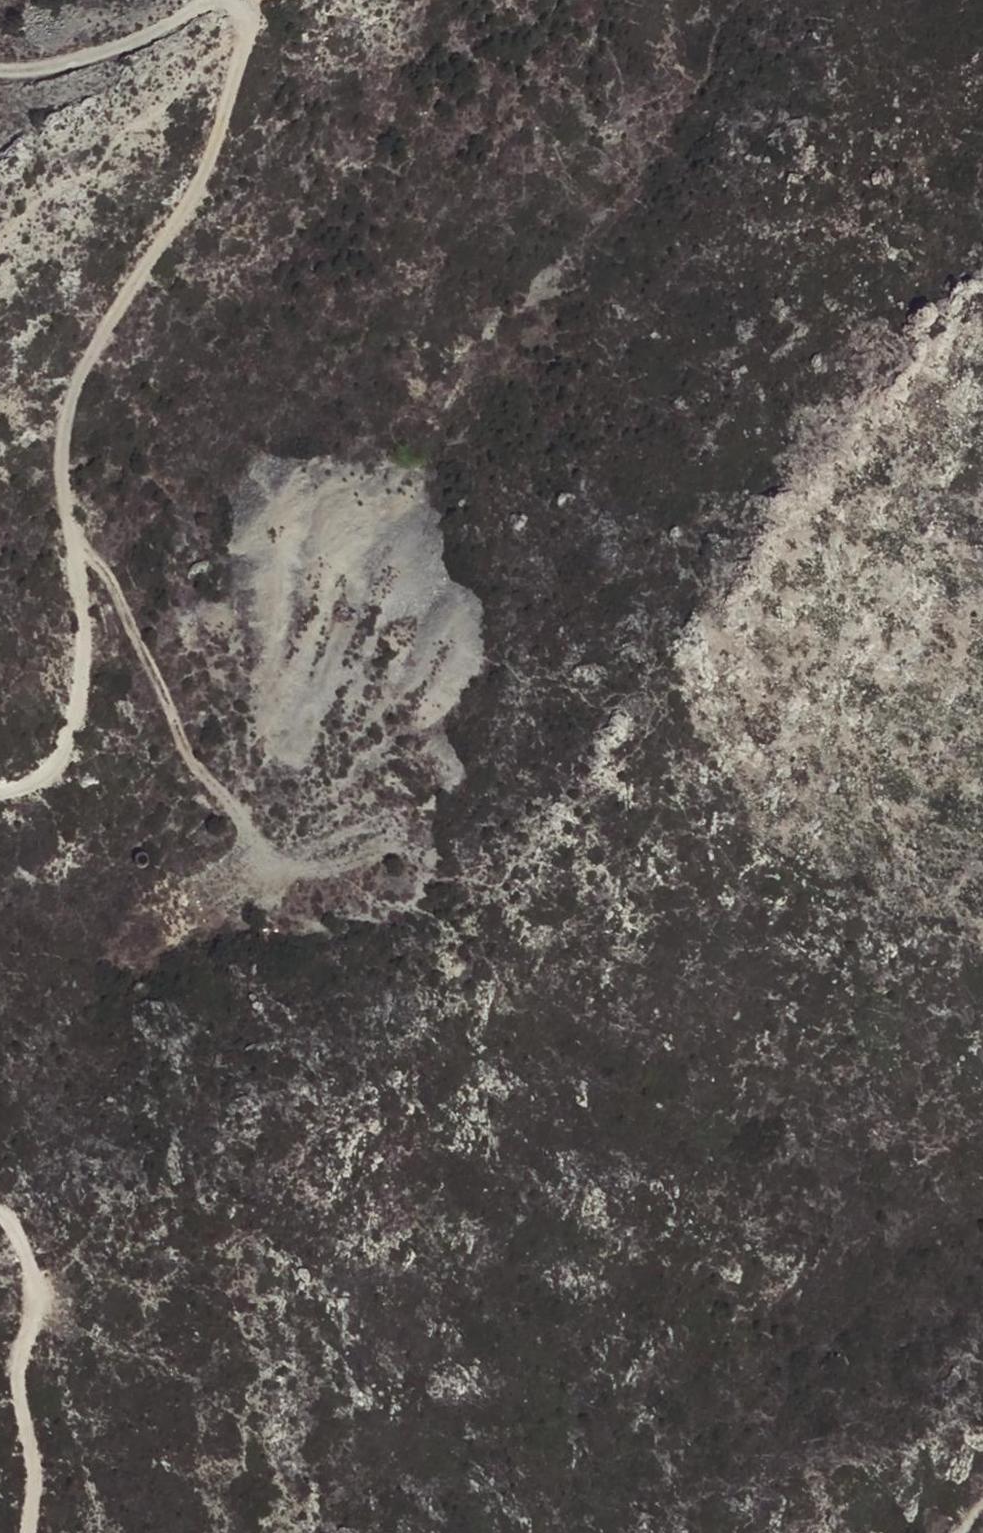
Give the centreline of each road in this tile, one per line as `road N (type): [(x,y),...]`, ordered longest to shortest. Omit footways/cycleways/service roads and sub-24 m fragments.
road 1 (track): [(0,793),(41,774),(70,712),(80,636),(56,464),(69,388),(91,339),(188,194),(206,149),(235,34),(225,0)]
road 2 (track): [(65,525),(107,578),(192,756),(256,840)]
road 3 (track): [(30,1532),(33,1458),(19,1396),(31,1327),(31,1265),(13,1221),(0,1212)]
road 4 (track): [(204,0),(124,42),(0,77)]

